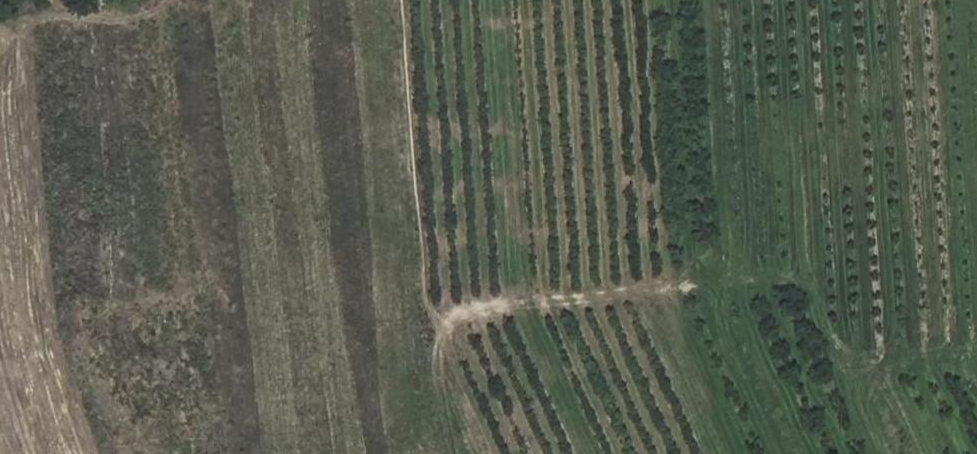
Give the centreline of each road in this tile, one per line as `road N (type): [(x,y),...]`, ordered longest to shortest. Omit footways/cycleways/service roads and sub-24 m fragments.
road 1 (track): [(863,362),(813,281),(788,275),(462,312),(430,328)]
road 2 (track): [(395,0),(443,453)]
road 3 (track): [(171,0),(163,21),(165,80),(188,269)]
road 4 (track): [(976,346),(863,362),(876,426)]

